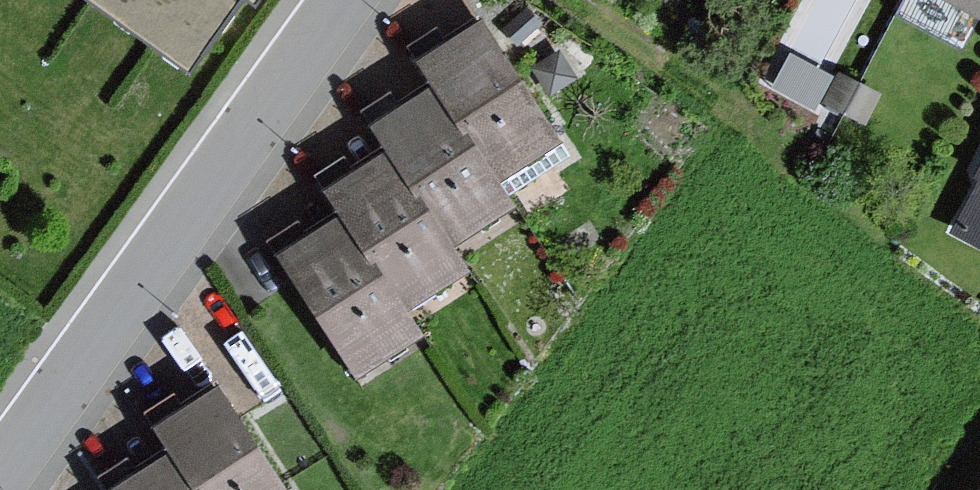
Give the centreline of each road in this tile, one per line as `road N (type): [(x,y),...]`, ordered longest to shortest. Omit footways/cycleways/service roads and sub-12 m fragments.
road 1 (unclassified): [(0,476),(347,0)]
road 2 (track): [(566,0),(739,130)]

